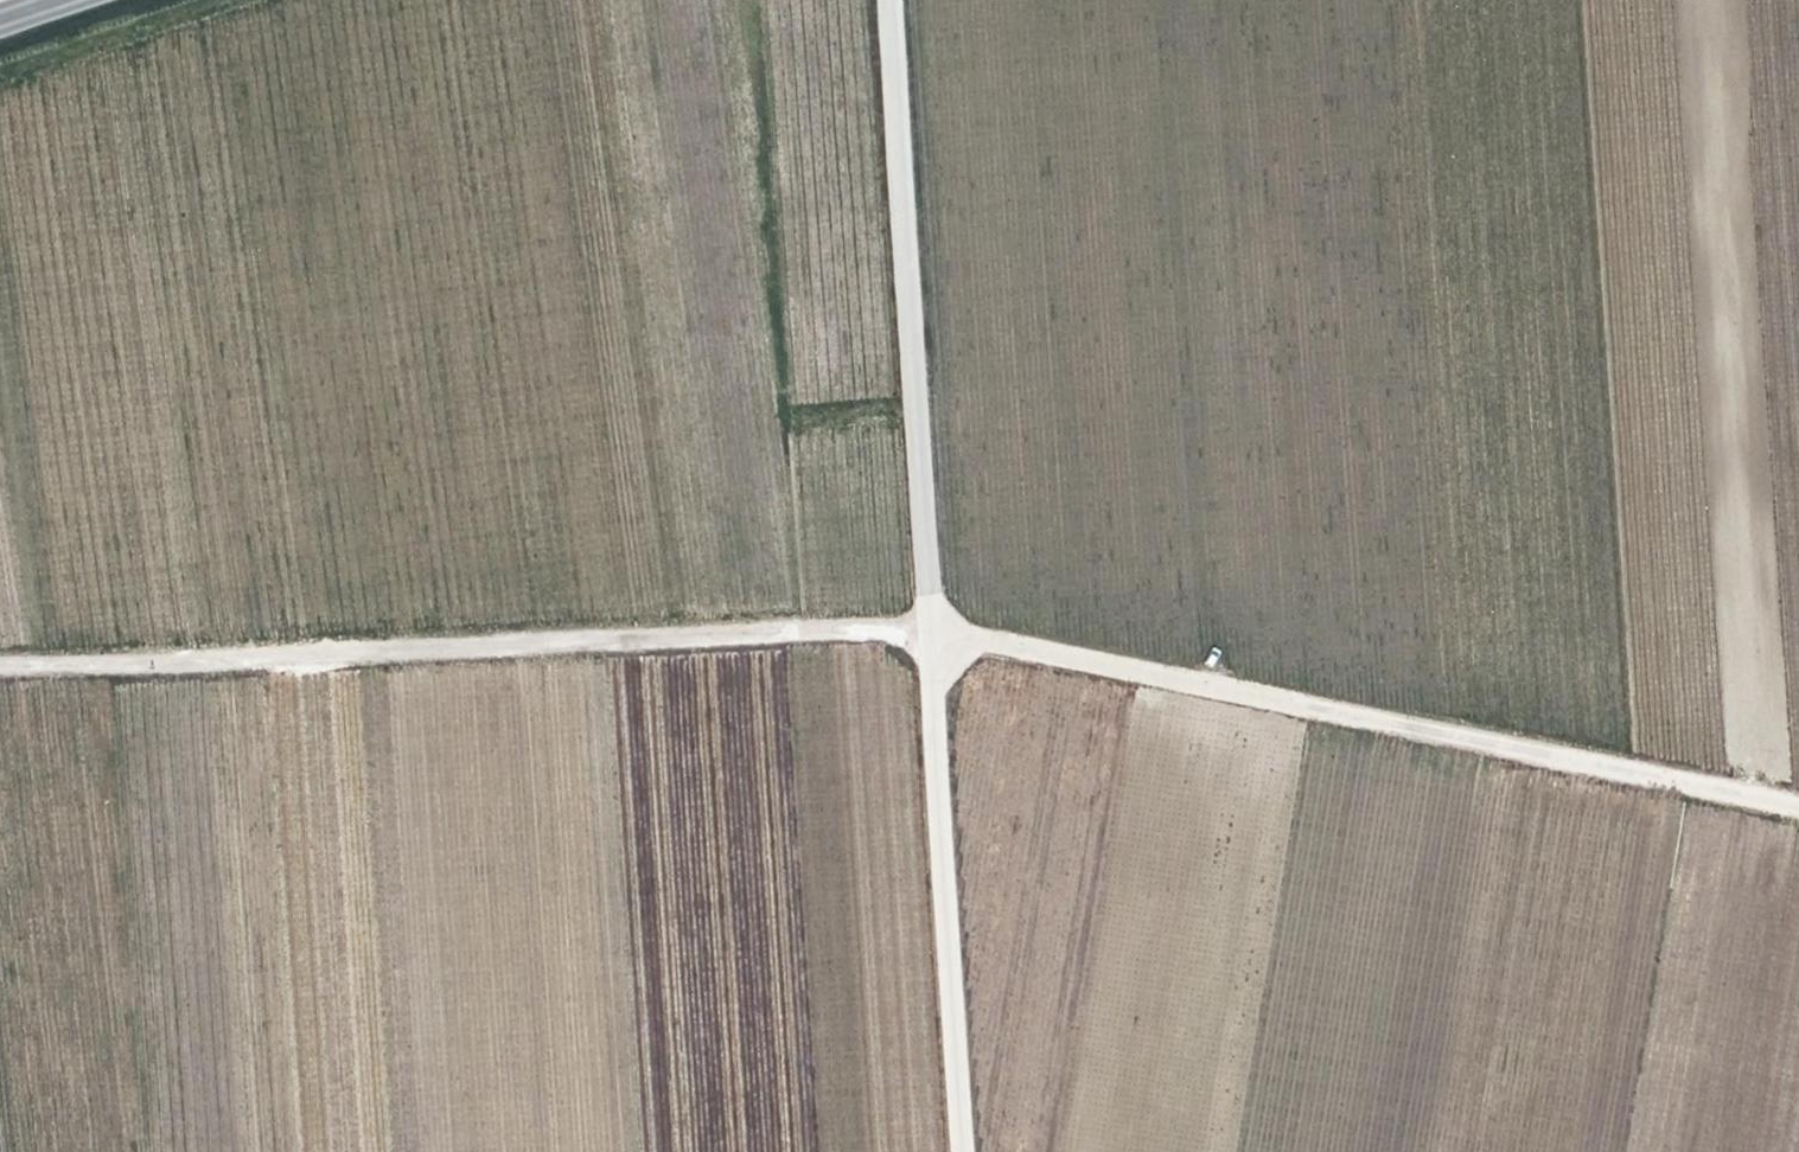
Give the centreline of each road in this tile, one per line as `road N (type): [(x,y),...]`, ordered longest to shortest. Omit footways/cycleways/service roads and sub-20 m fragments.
road 1 (unclassified): [(0,665),(246,664),(936,629)]
road 2 (unclassified): [(936,629),(1798,804)]
road 3 (unclassified): [(936,629),(893,0)]
road 4 (unclassified): [(966,1151),(936,629)]

